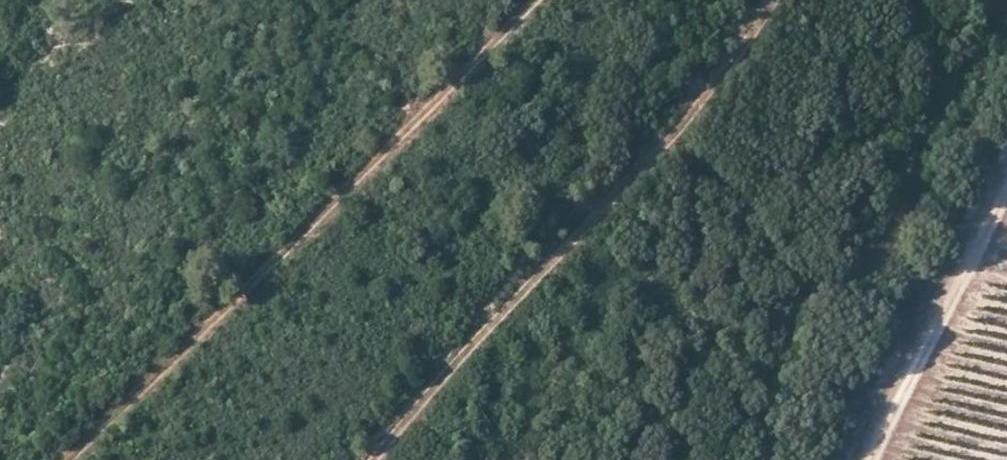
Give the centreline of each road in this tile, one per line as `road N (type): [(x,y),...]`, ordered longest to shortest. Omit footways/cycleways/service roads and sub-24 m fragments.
road 1 (track): [(537,0),(72,459)]
road 2 (track): [(771,0),(686,116),(376,459)]
road 3 (track): [(868,459),(1006,187)]

